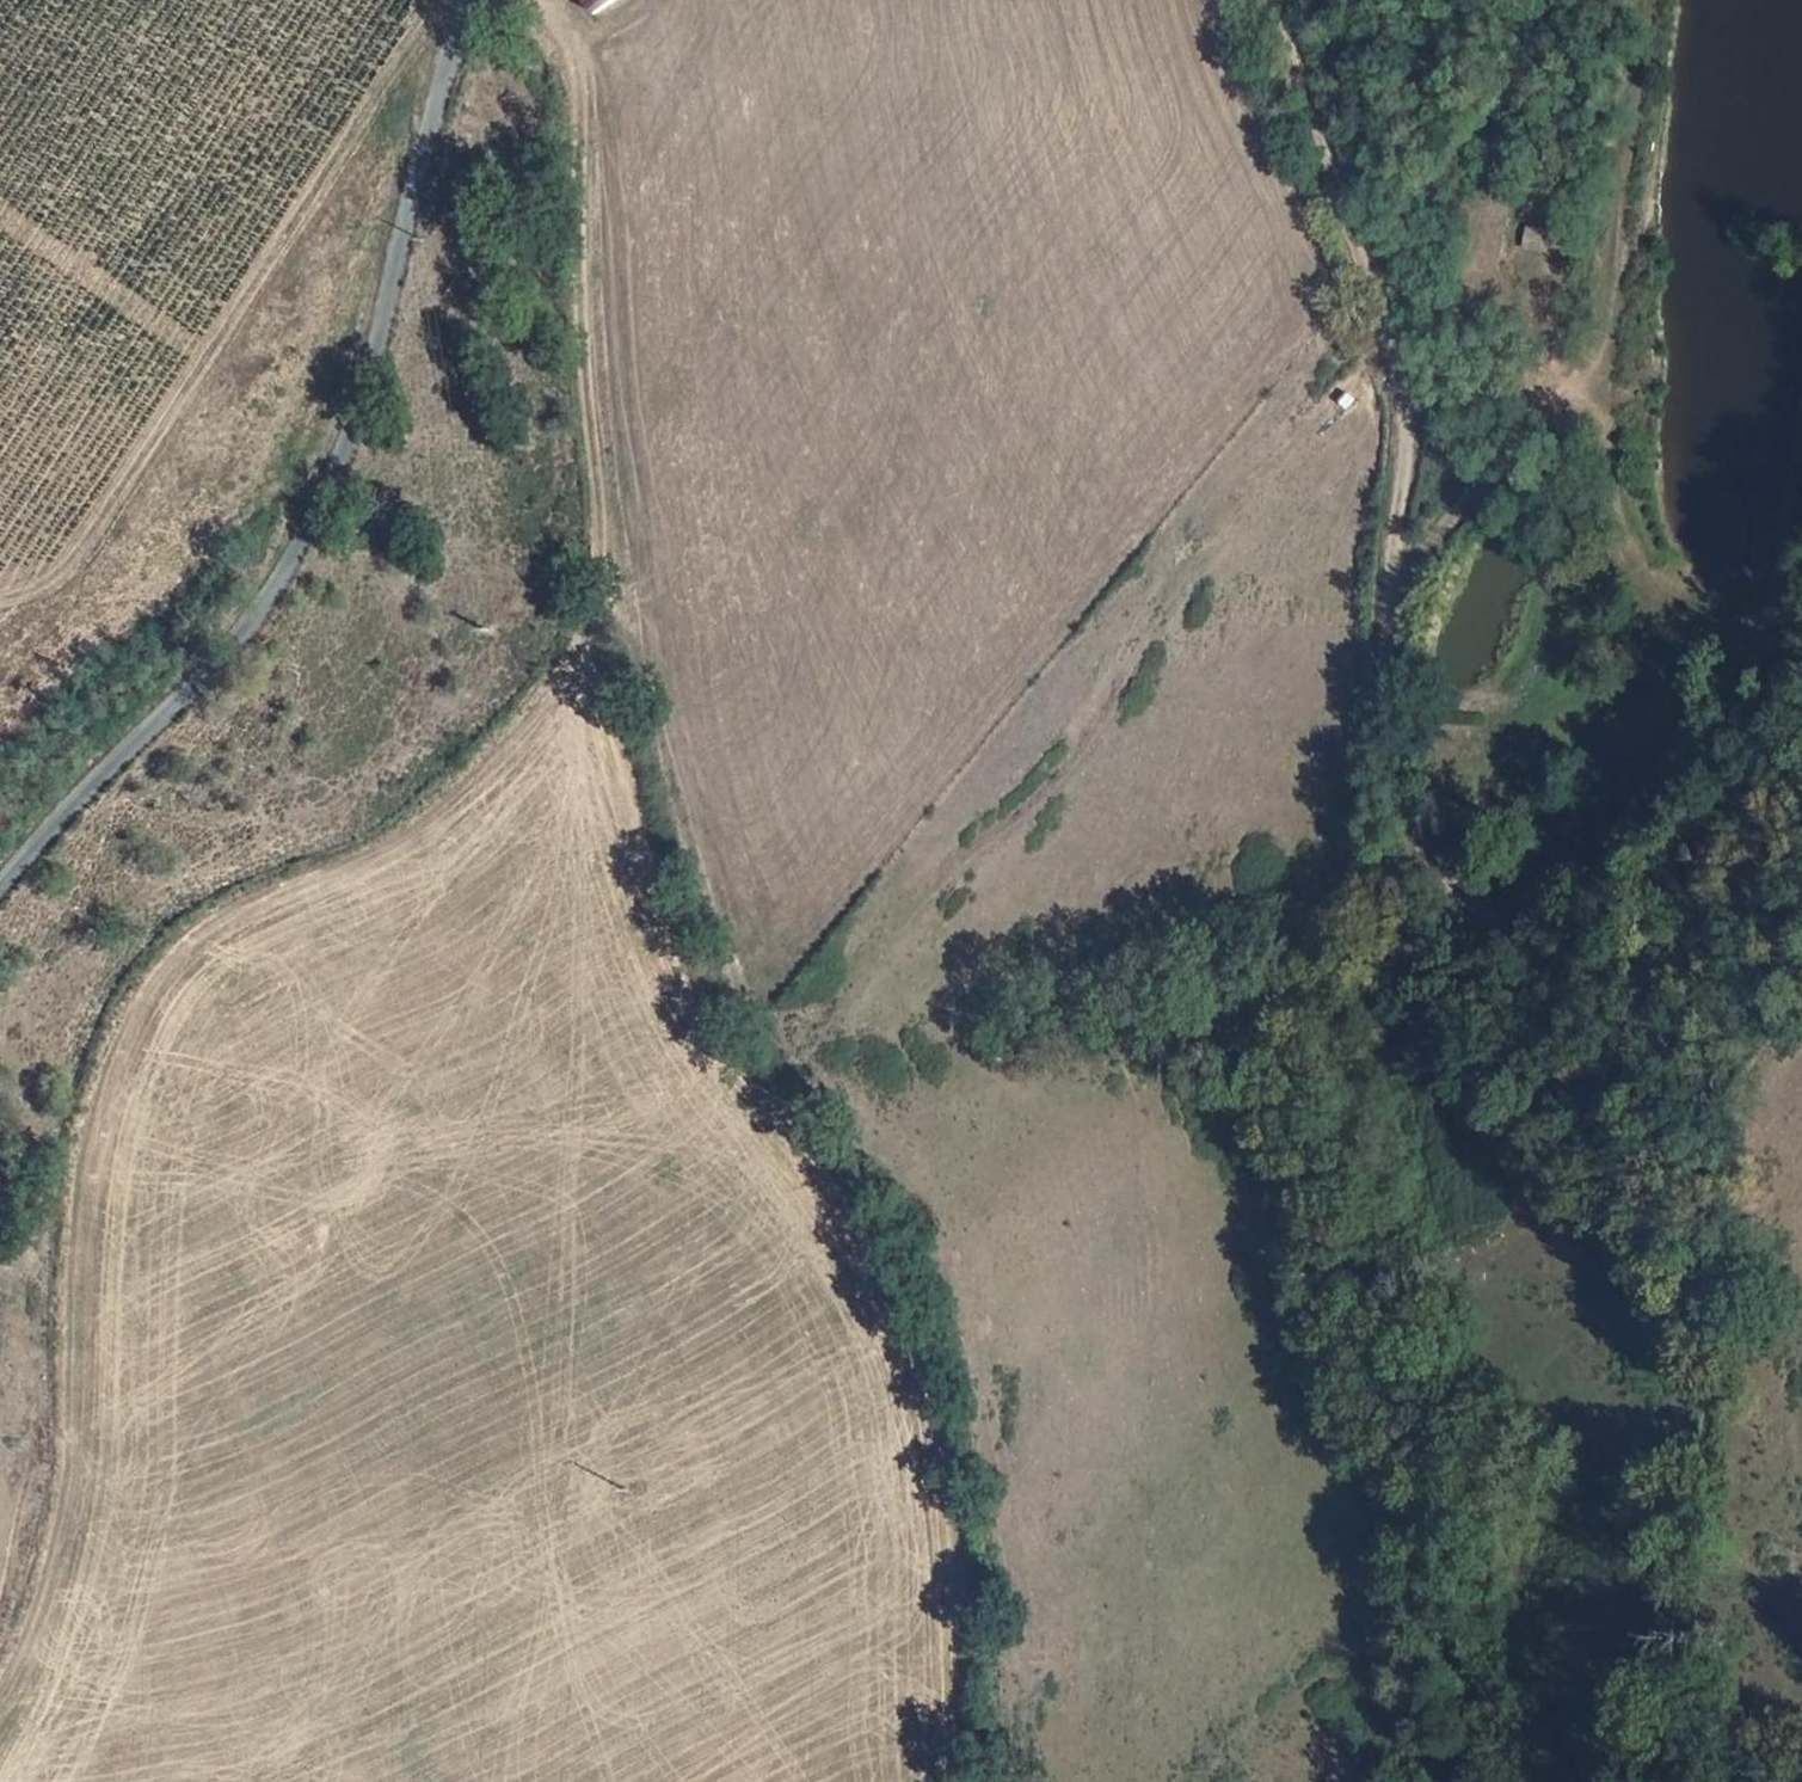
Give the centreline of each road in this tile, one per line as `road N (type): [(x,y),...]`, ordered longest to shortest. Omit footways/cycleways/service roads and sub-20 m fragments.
road 1 (track): [(1280,0),(1286,42),(1409,373),(1412,438),(1394,562),(1389,702),(1398,771),(1419,829),(1468,905),(1516,938),(1552,949)]
road 2 (unclassified): [(463,0),(341,468),(241,638),(100,773),(0,898)]
road 3 (unclassified): [(1552,949),(1635,921),(1801,764)]

